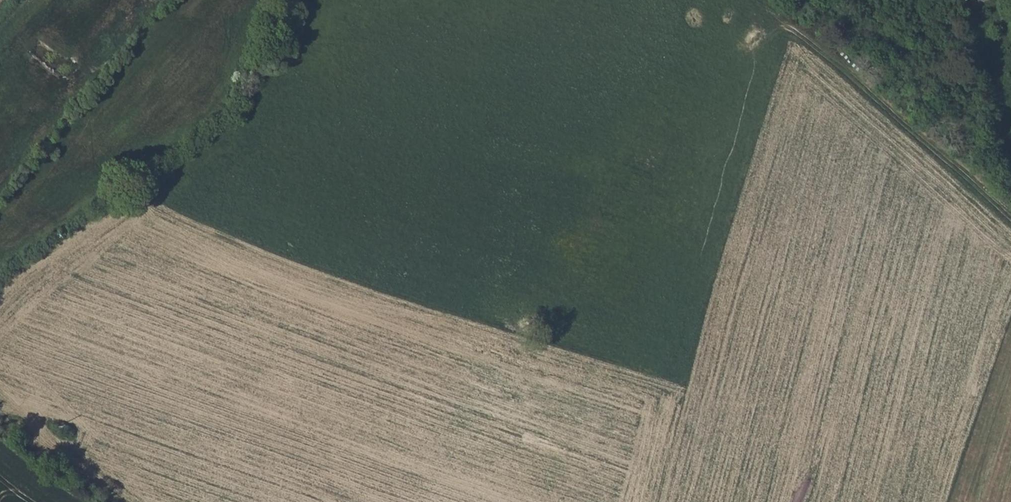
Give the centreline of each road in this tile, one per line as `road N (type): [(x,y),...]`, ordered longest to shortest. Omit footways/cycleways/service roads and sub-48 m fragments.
road 1 (track): [(1010,212),(774,0)]

